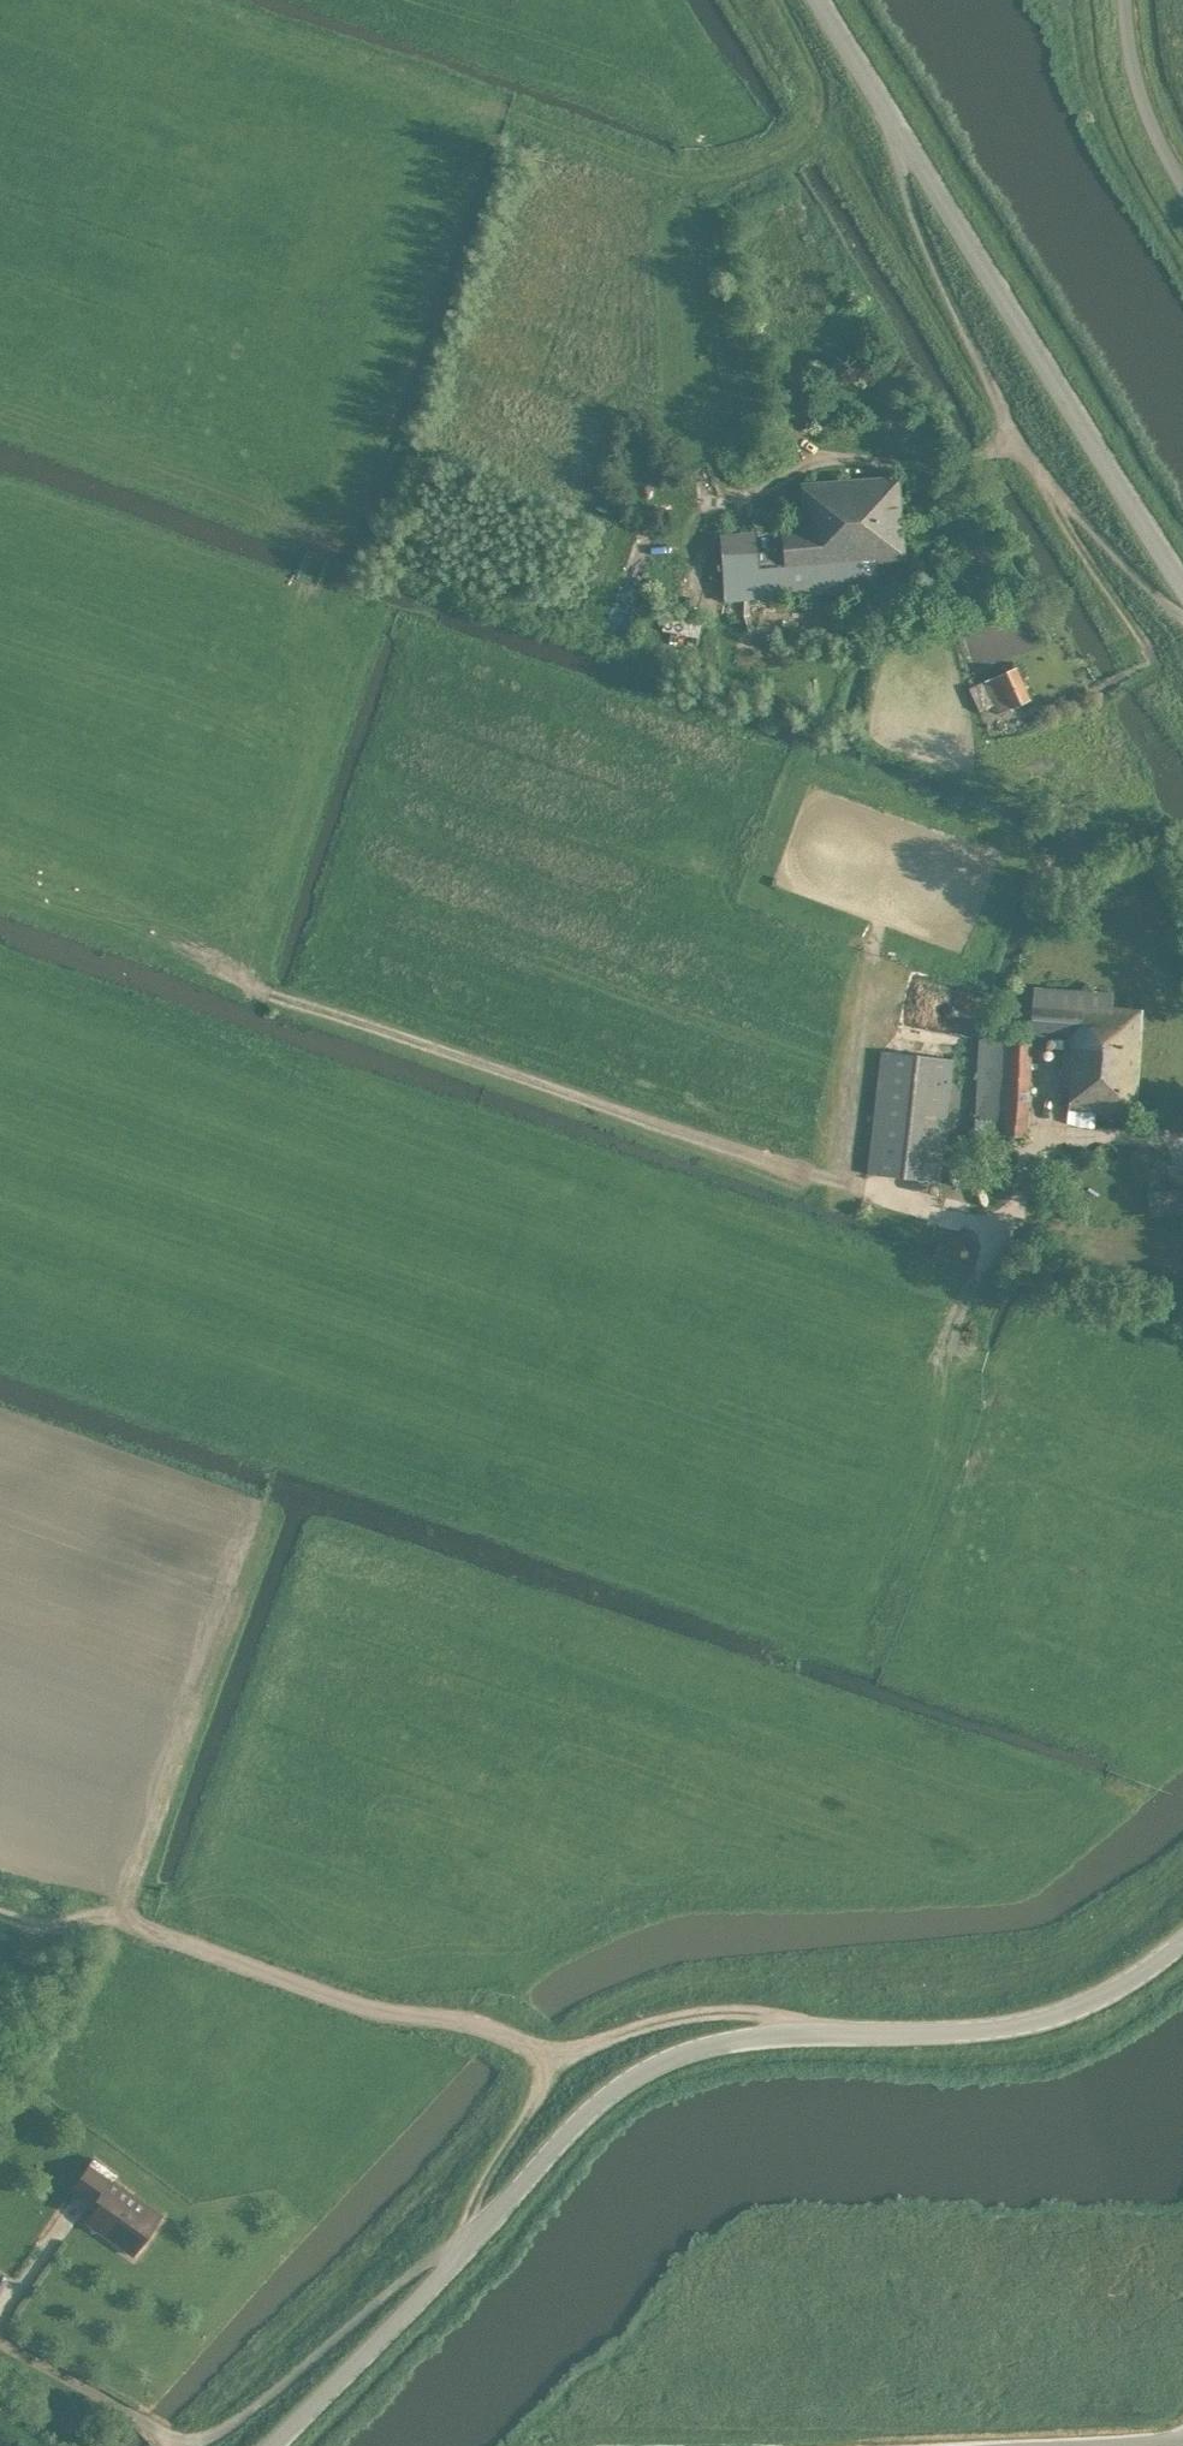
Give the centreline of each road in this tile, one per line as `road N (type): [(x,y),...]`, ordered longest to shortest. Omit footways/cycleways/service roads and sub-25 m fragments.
road 1 (tertiary): [(269,2445),(425,2292),(570,2127),(642,2068),(729,2036),(1029,2021),(1090,1998),(1182,1938)]
road 2 (track): [(167,0),(676,180),(763,167),(801,136),(819,104),(812,65),(774,0)]
road 3 (tertiary): [(1182,587),(817,0)]
road 4 (track): [(548,2055),(476,2024),(347,1998),(130,1922),(46,1924),(0,1910)]
road 5 (track): [(813,2029),(781,2015),(723,2009),(548,2055)]
road 6 (track): [(548,2055),(525,2114),(477,2197),(464,2246)]
road 7 (unclassified): [(1182,182),(1138,87),(1124,0)]

